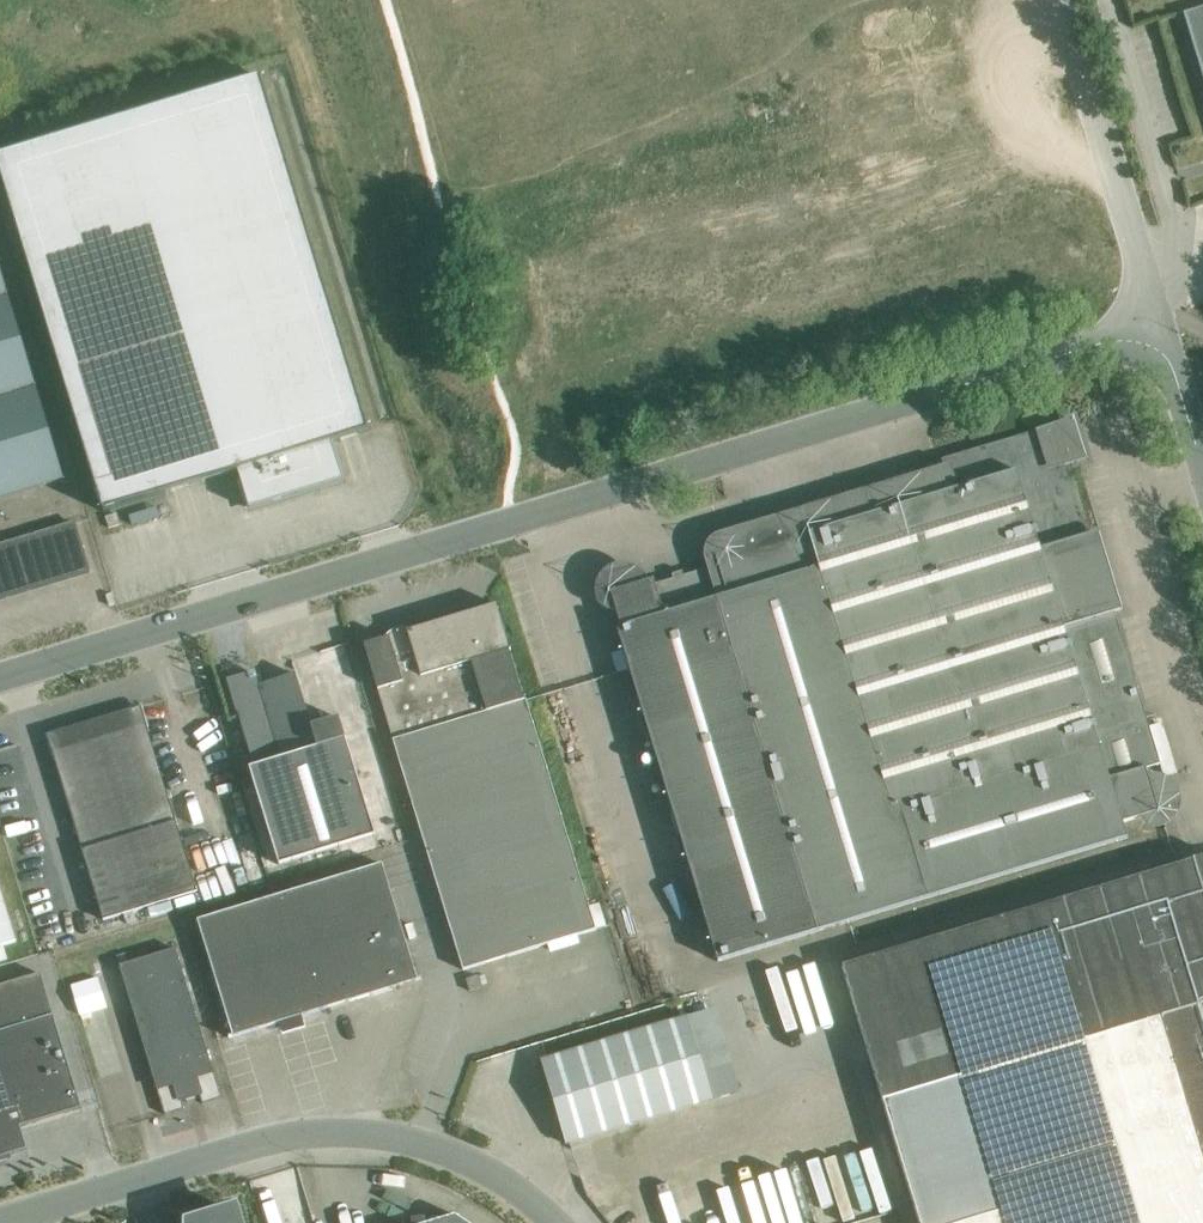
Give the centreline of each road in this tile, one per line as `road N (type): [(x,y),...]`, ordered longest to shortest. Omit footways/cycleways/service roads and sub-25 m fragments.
road 1 (unclassified): [(0,679),(1103,342),(1135,339)]
road 2 (unclassified): [(562,1222),(516,1183),(461,1155),(411,1137),(344,1128),(288,1136),(0,1221)]
road 3 (unclassified): [(1135,339),(1148,310),(1141,259),(1065,0)]
road 4 (unclassified): [(1202,466),(1172,364),(1135,339)]

